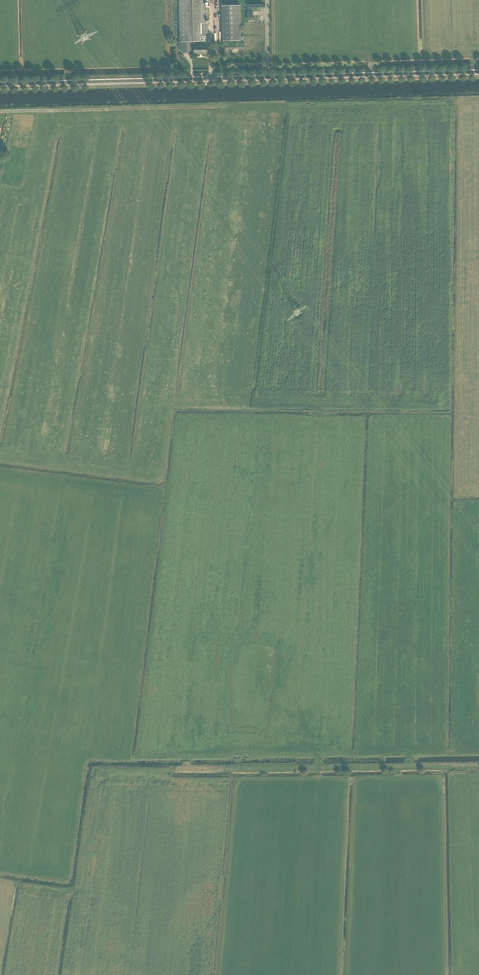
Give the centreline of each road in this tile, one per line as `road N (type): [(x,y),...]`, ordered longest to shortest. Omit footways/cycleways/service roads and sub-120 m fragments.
road 1 (unclassified): [(0,84),(478,72)]

